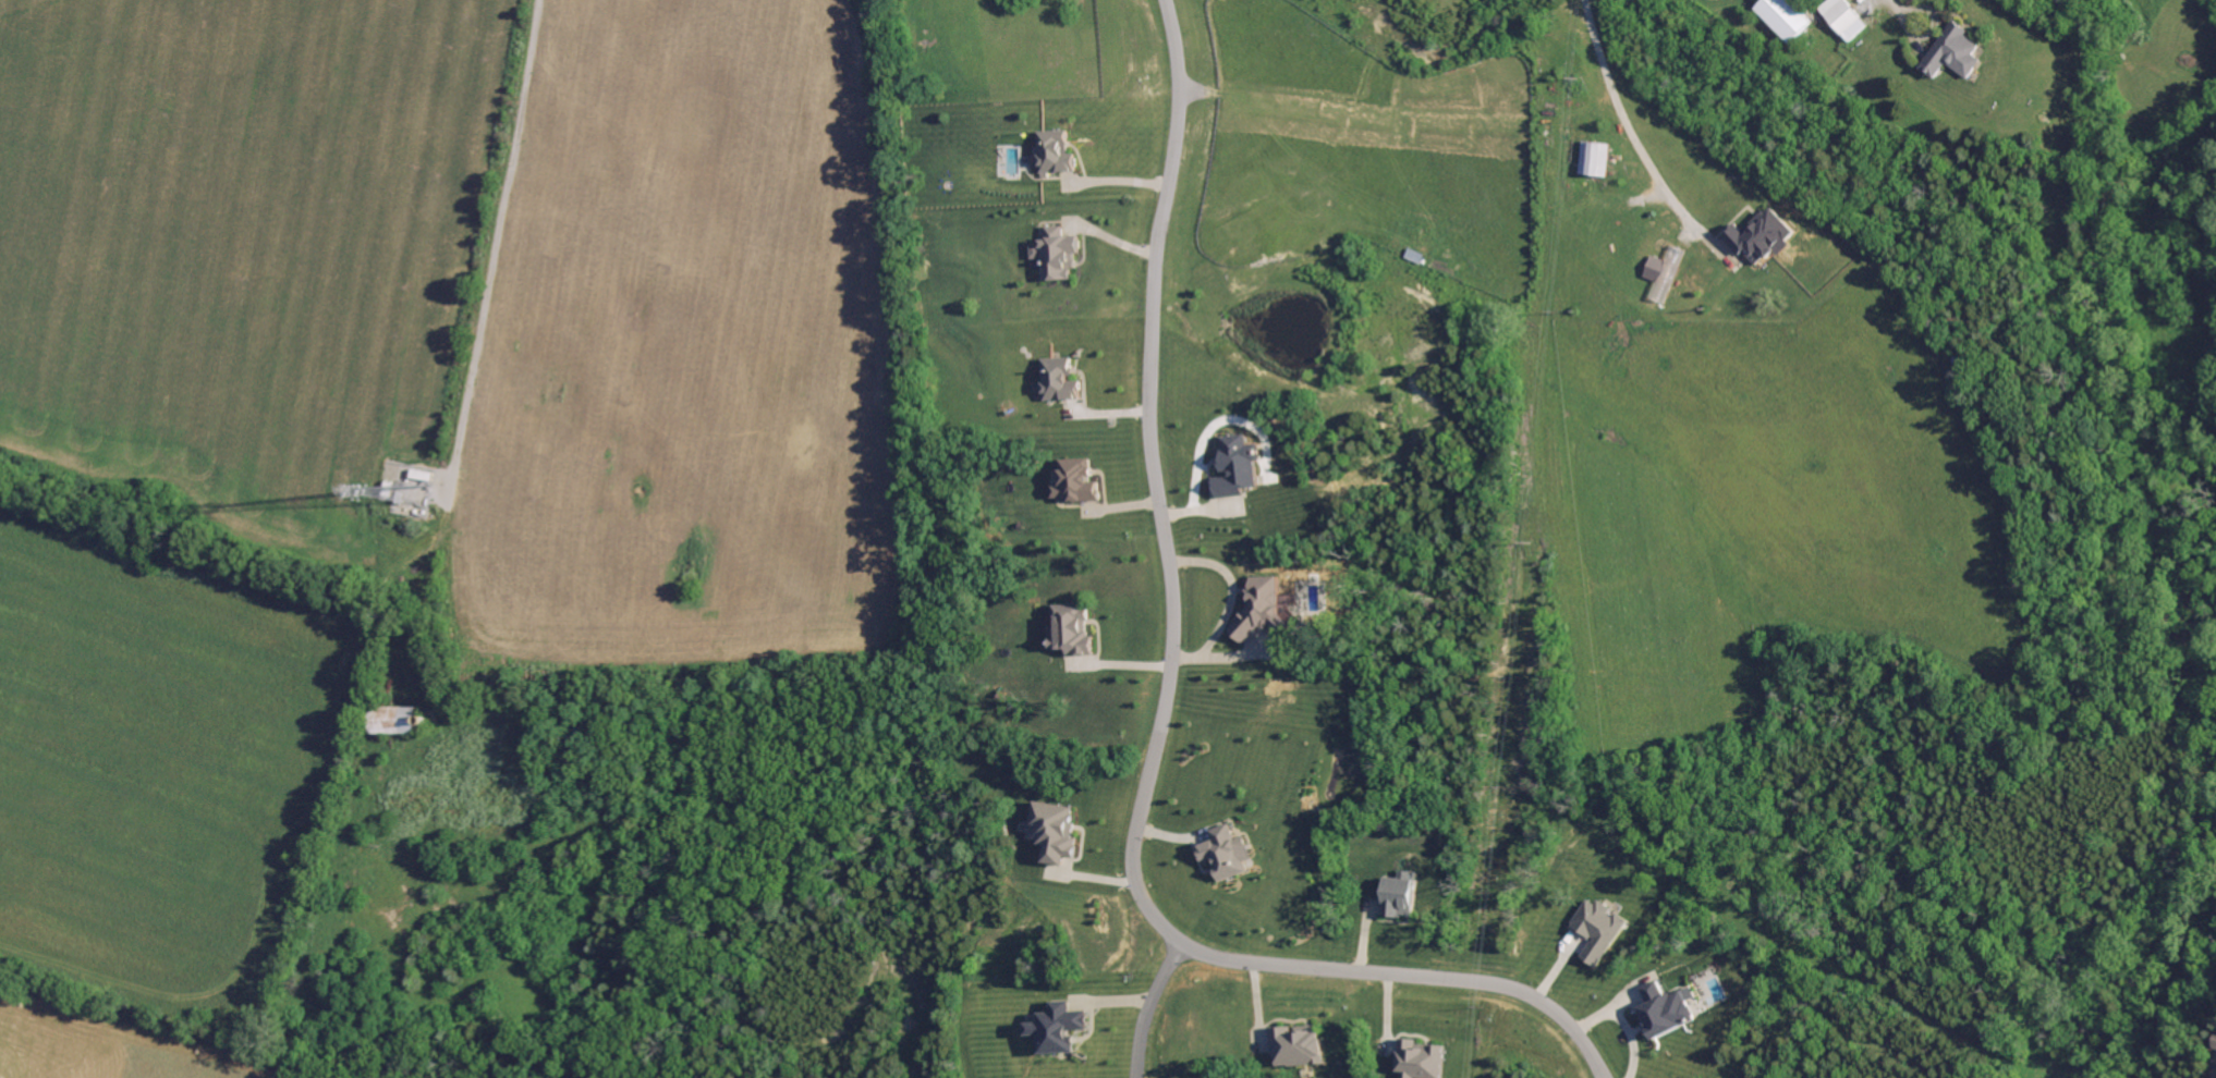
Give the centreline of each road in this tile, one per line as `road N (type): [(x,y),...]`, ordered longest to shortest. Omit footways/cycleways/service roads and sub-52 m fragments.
road 1 (residential): [(1167,935),(1133,884),(1132,837),(1173,634),(1148,395),(1152,309),(1182,91),(1166,0)]
road 2 (residential): [(1167,935),(1287,961),(1533,992),(1573,1028),(1602,1077)]
road 3 (residential): [(1167,935),(1130,1077)]

